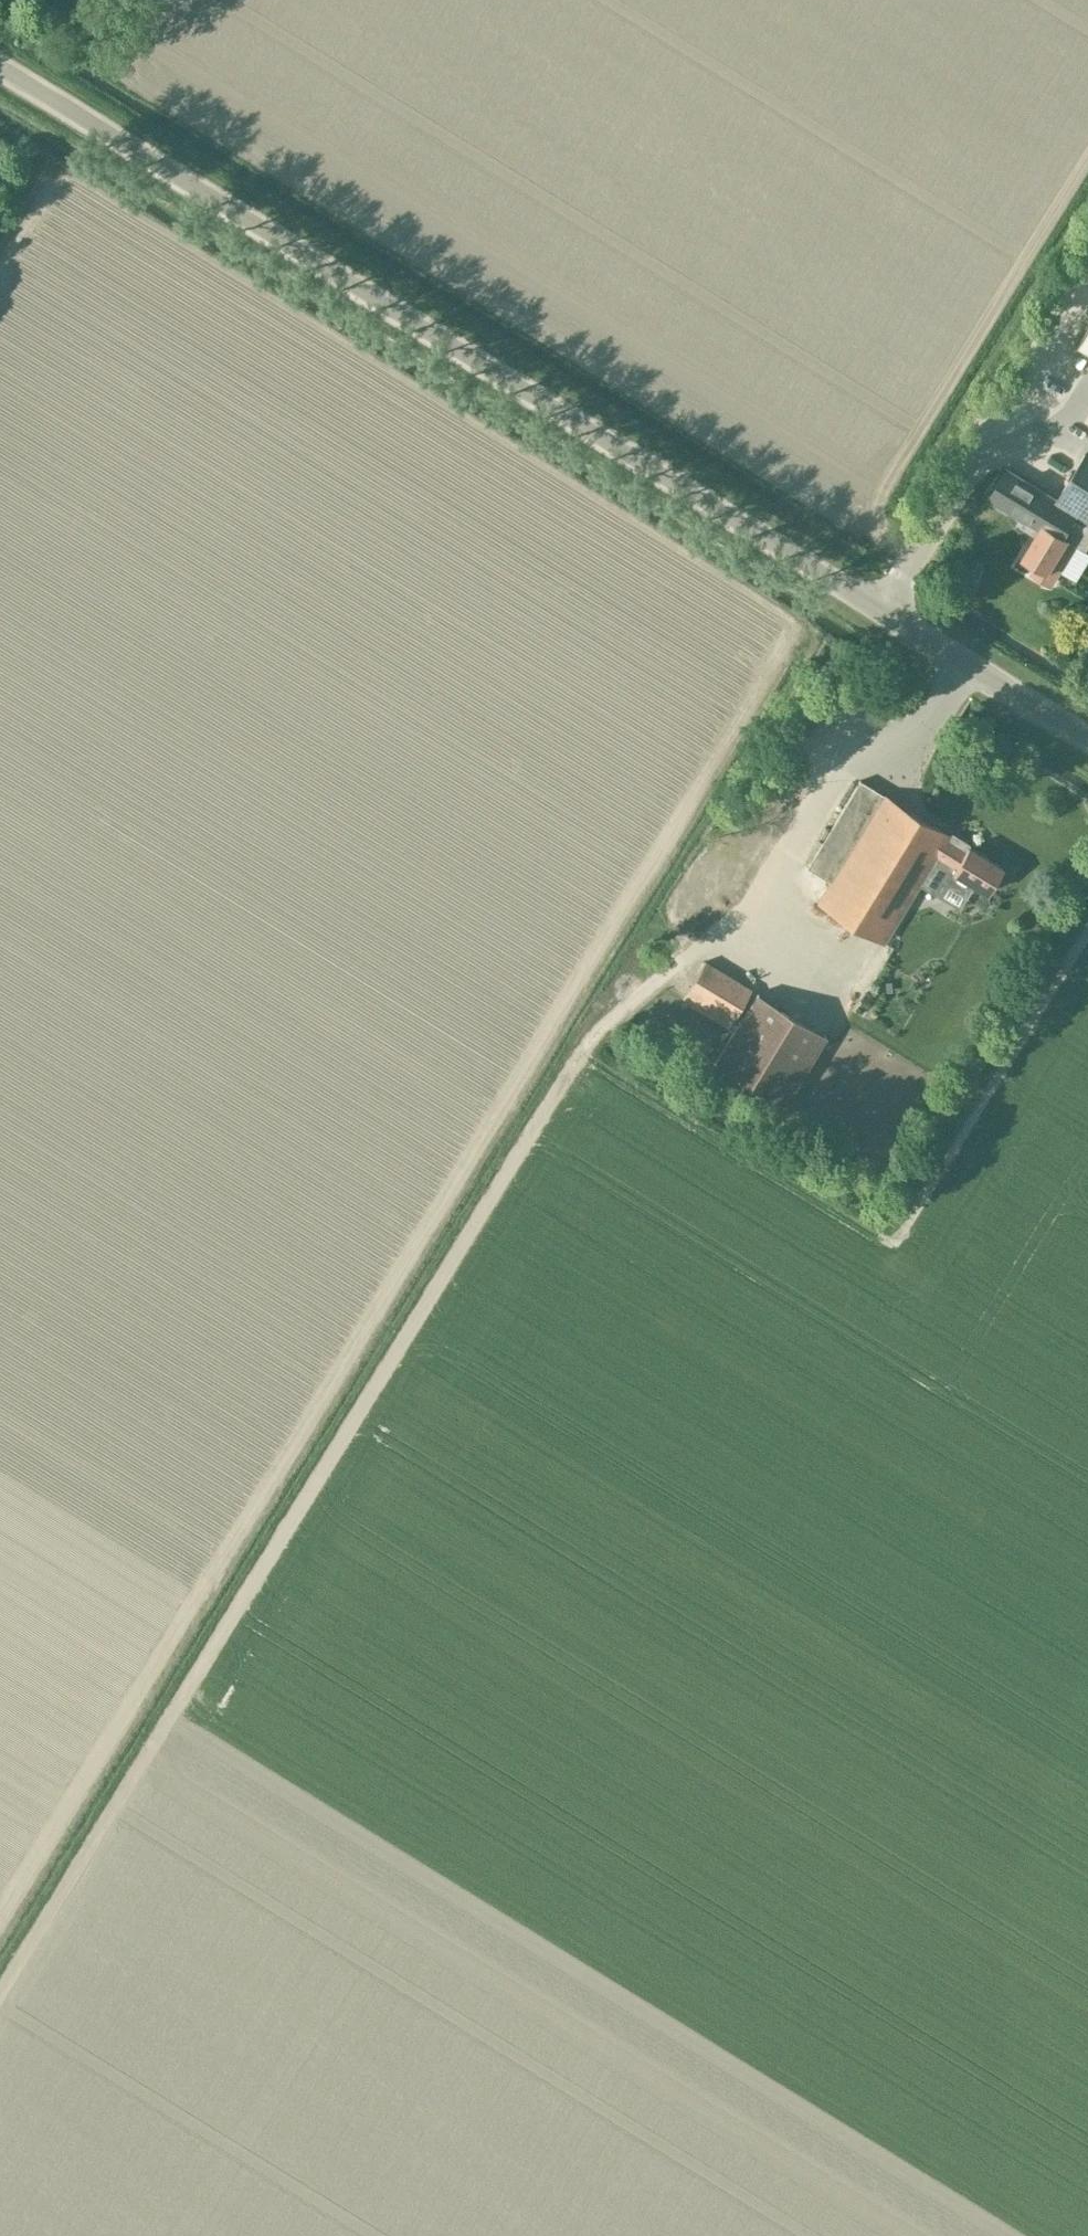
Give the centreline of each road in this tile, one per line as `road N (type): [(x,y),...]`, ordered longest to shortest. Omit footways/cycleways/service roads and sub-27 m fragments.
road 1 (unclassified): [(1087,736),(0,66)]

